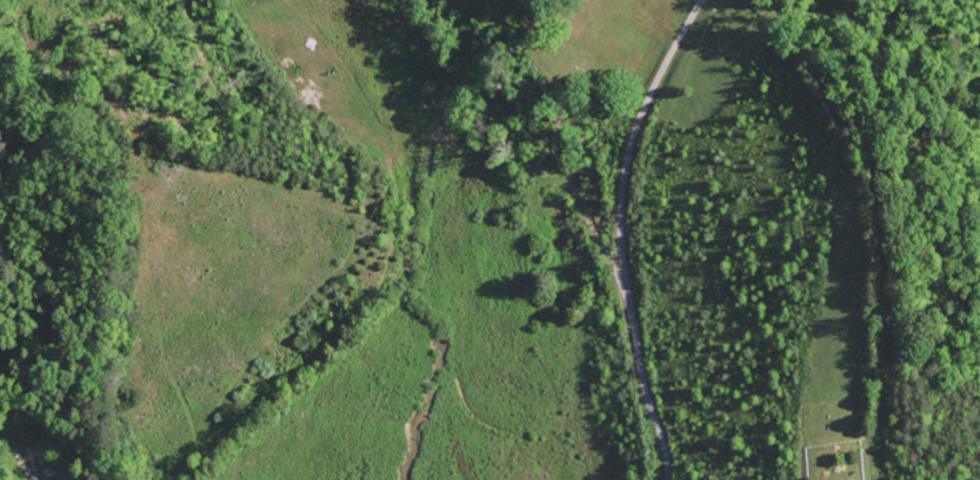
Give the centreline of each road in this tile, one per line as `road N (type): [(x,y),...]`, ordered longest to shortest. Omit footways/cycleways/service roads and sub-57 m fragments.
road 1 (residential): [(667,479),(639,379),(621,201),(632,134),(694,3)]

